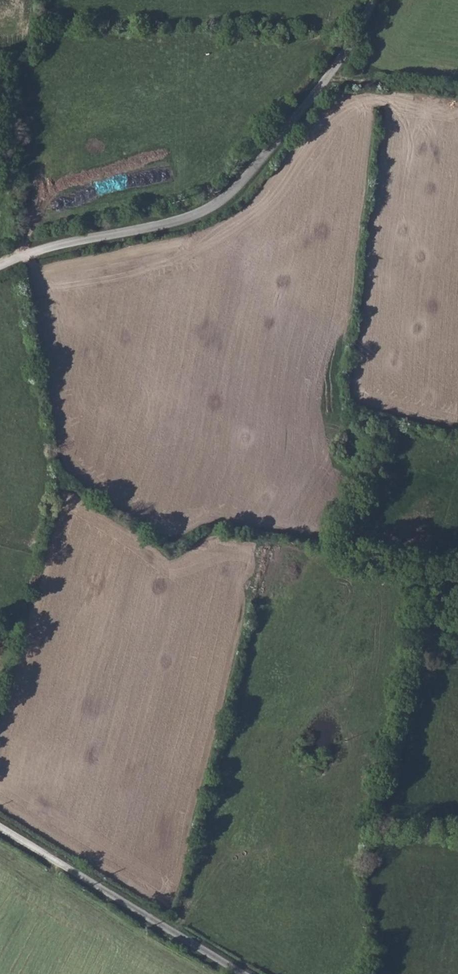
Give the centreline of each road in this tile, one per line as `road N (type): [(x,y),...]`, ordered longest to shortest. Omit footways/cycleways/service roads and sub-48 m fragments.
road 1 (unclassified): [(0,265),(206,213),(235,191),(334,70),(373,0)]
road 2 (unclassified): [(0,829),(239,973)]

